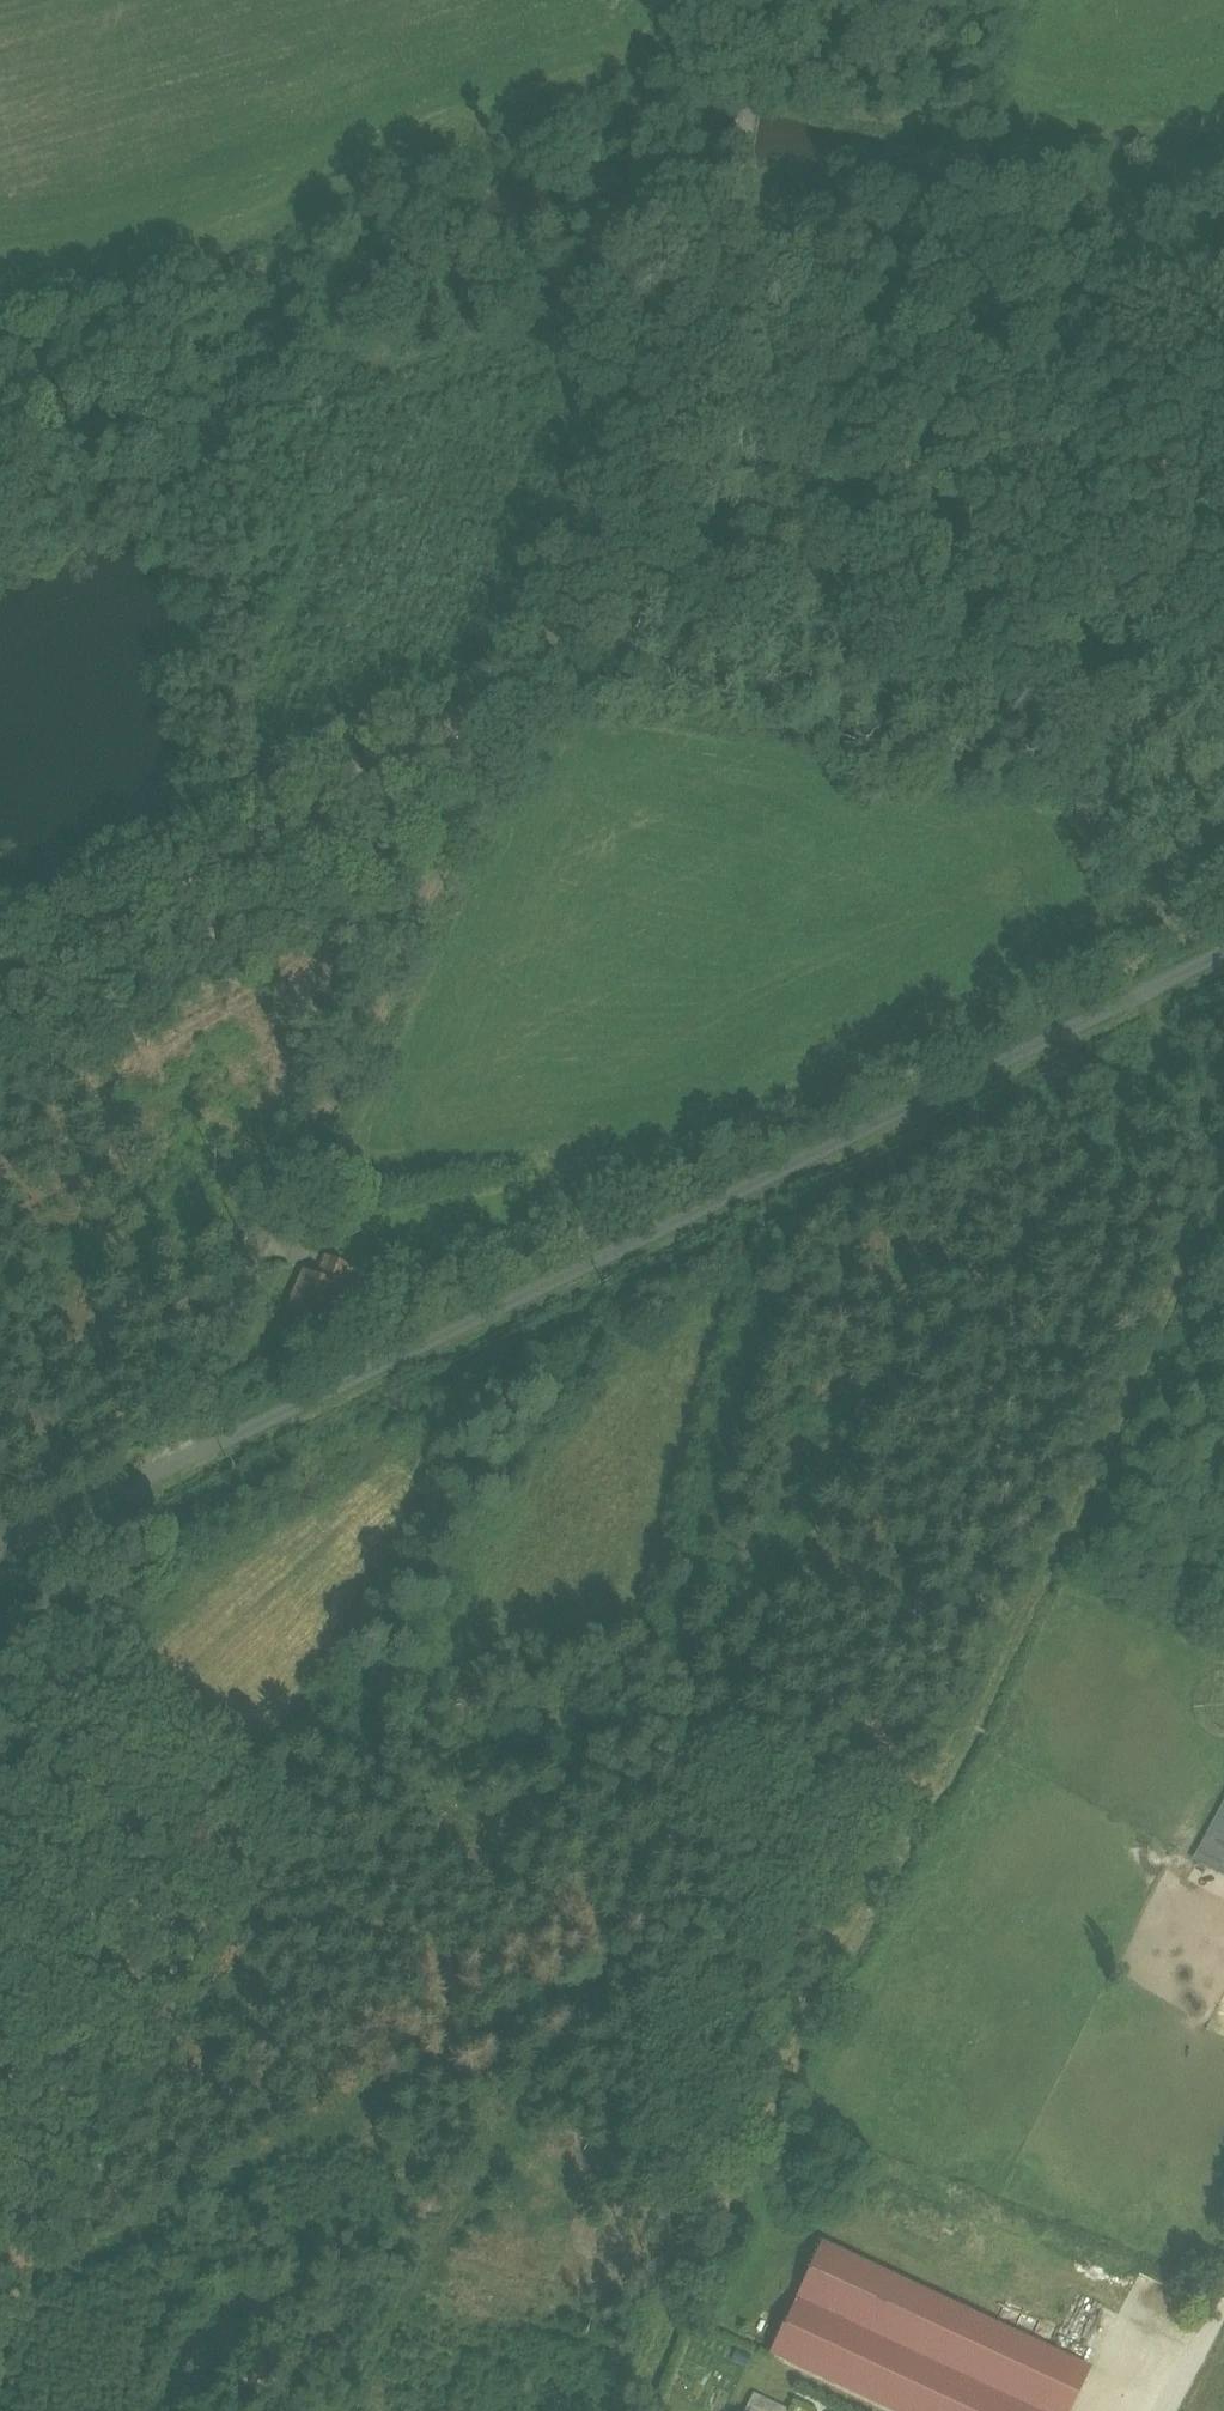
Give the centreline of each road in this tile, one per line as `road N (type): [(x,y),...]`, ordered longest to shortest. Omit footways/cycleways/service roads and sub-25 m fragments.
road 1 (track): [(0,1810),(721,340),(739,175)]
road 2 (unclassified): [(1223,948),(768,1180),(0,1549)]
road 3 (track): [(767,0),(739,113),(739,175)]

